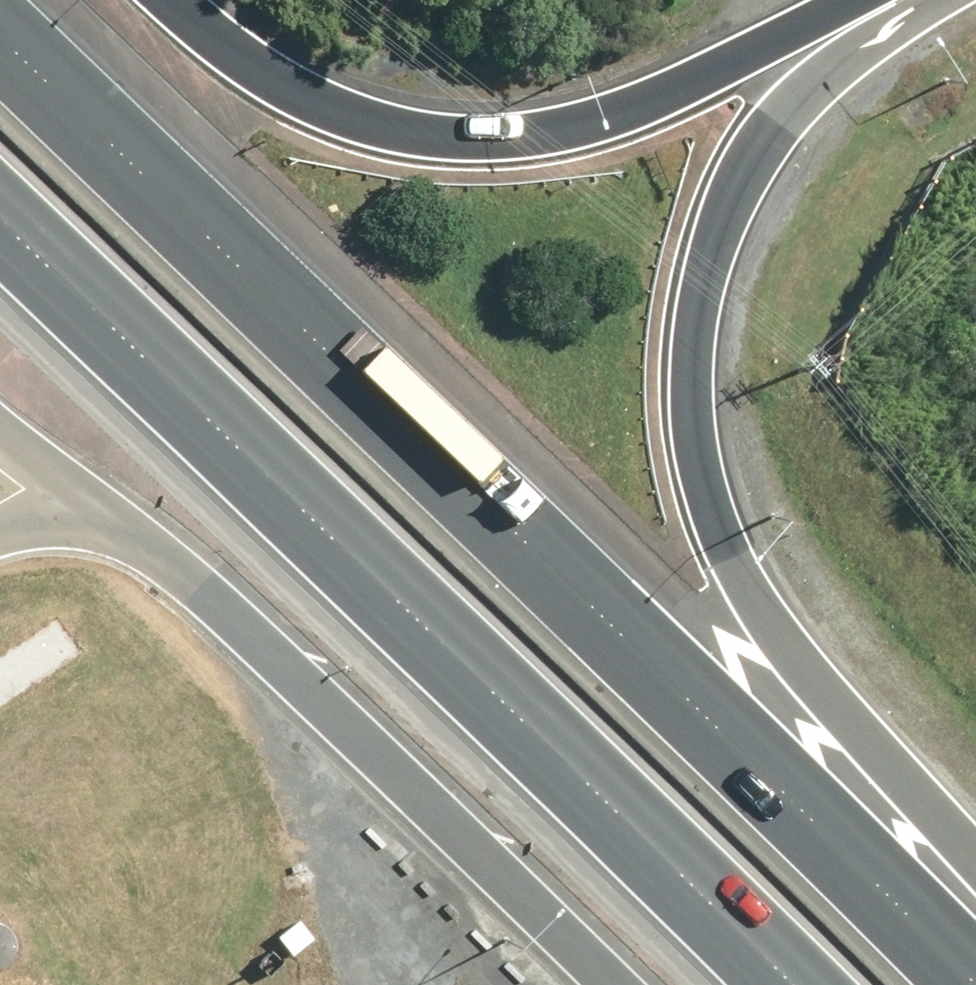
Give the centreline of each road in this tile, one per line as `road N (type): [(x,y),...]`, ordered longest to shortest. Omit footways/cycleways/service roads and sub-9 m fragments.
road 1 (motorway): [(0,40),(697,718),(953,984)]
road 2 (motorway): [(949,0),(782,102),(709,218),(687,342),(696,477),(760,620),(975,872)]
road 3 (motorway): [(765,984),(0,227)]
road 4 (motorway): [(164,0),(338,99),(417,120),(512,128),(590,117),(665,93),(846,0)]
road 5 (motorway): [(619,984),(285,663),(108,513)]
road 6 (motorway): [(108,513),(0,436)]

